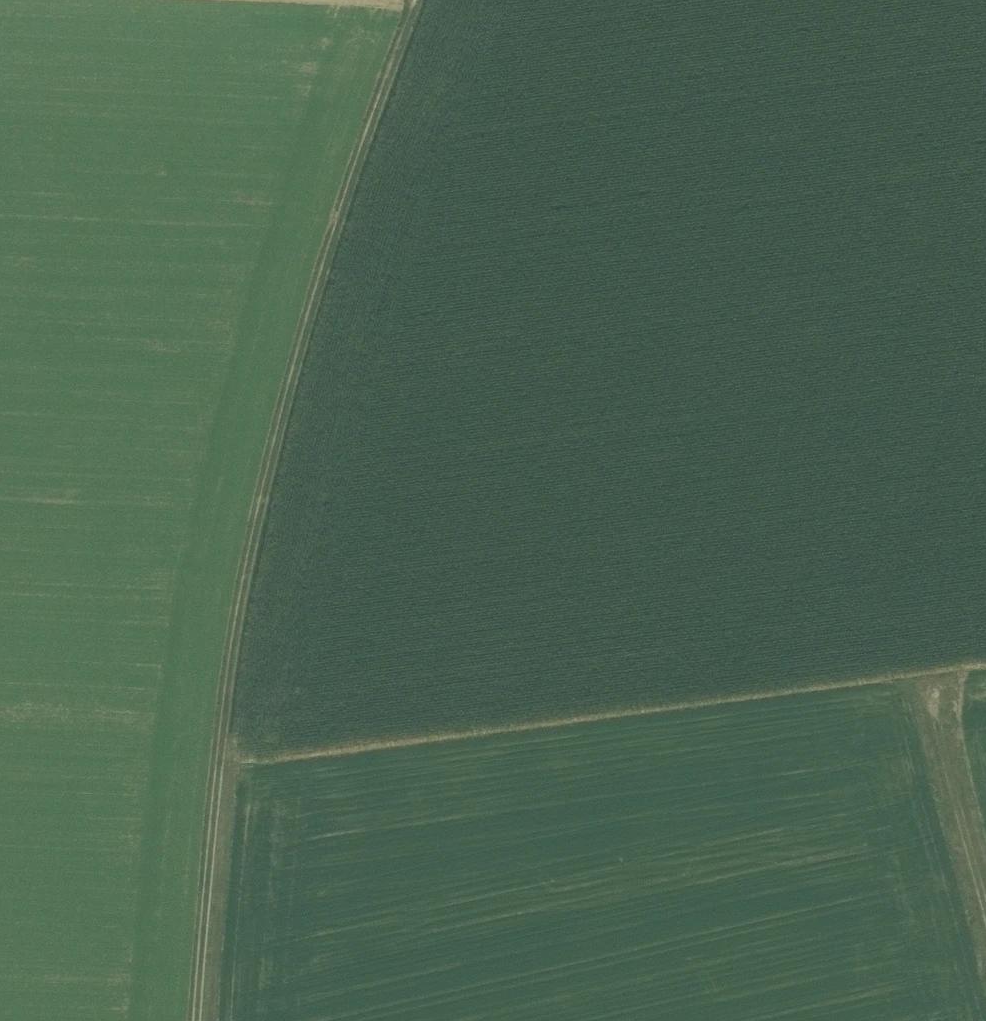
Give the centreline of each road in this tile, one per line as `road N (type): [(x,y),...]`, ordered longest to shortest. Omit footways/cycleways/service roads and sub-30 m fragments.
road 1 (track): [(187,1020),(230,628),(309,299),(419,0)]
road 2 (track): [(985,886),(937,717)]

